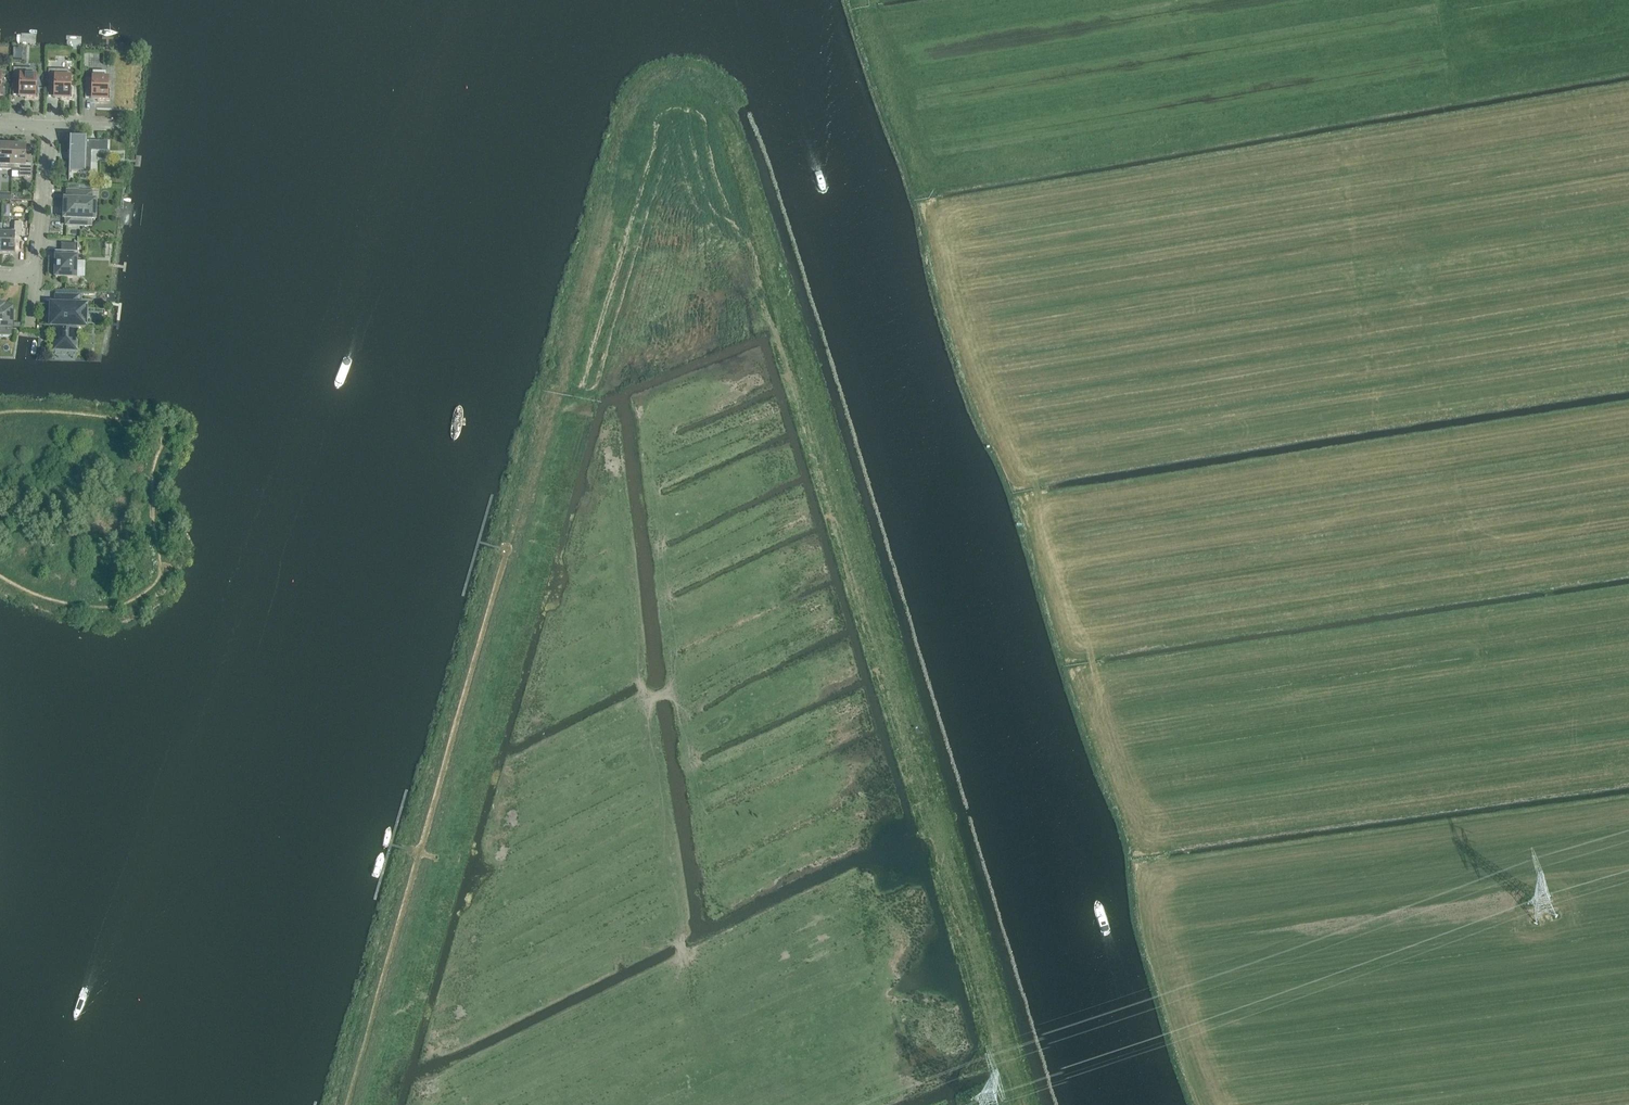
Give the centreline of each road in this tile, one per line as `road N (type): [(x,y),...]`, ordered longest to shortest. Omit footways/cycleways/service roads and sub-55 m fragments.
road 1 (residential): [(51,126),(33,275)]

